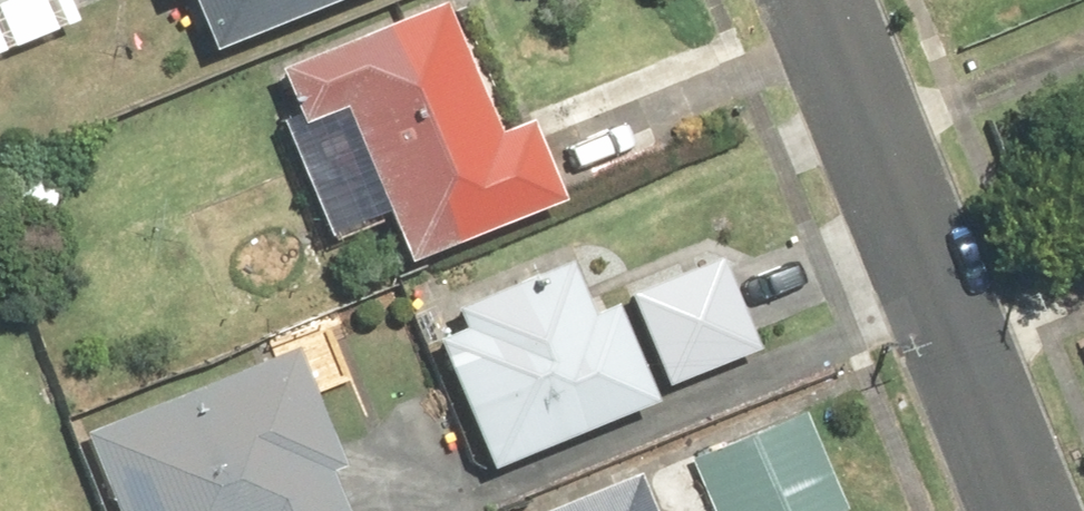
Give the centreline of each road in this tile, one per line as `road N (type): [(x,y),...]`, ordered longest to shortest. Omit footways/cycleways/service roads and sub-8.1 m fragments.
road 1 (residential): [(1021,510),(814,0)]

